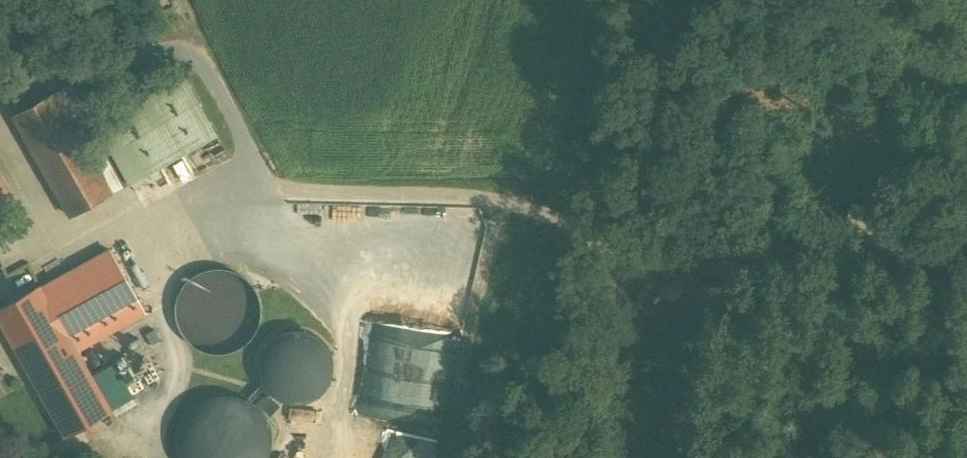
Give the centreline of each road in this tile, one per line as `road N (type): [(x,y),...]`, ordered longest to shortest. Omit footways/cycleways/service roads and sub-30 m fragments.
road 1 (track): [(268,195),(503,201),(546,212),(626,256),(781,249),(851,256),(966,284)]
road 2 (track): [(614,457),(603,244),(615,210),(714,94),(867,0)]

